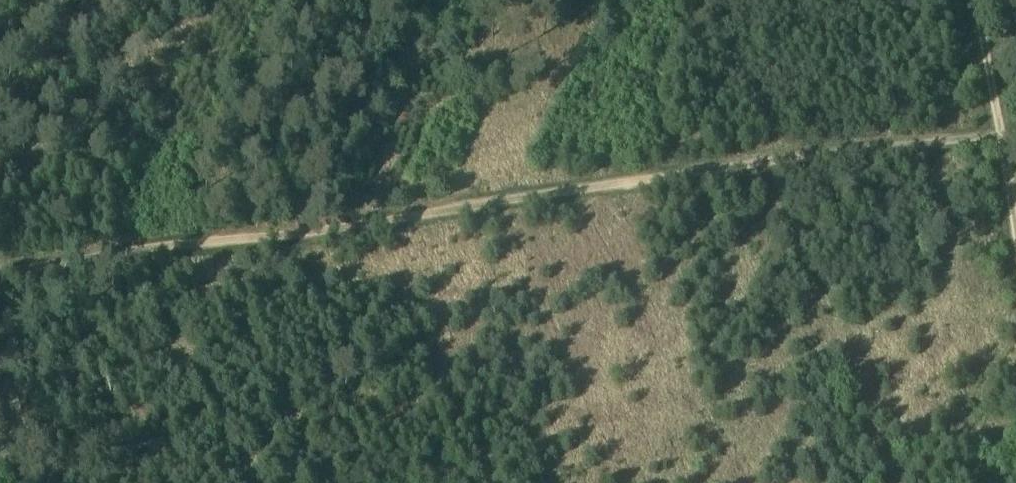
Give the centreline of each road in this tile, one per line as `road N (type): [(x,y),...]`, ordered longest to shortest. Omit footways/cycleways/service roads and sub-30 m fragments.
road 1 (track): [(976,0),(996,139)]
road 2 (track): [(996,139),(1015,274)]

